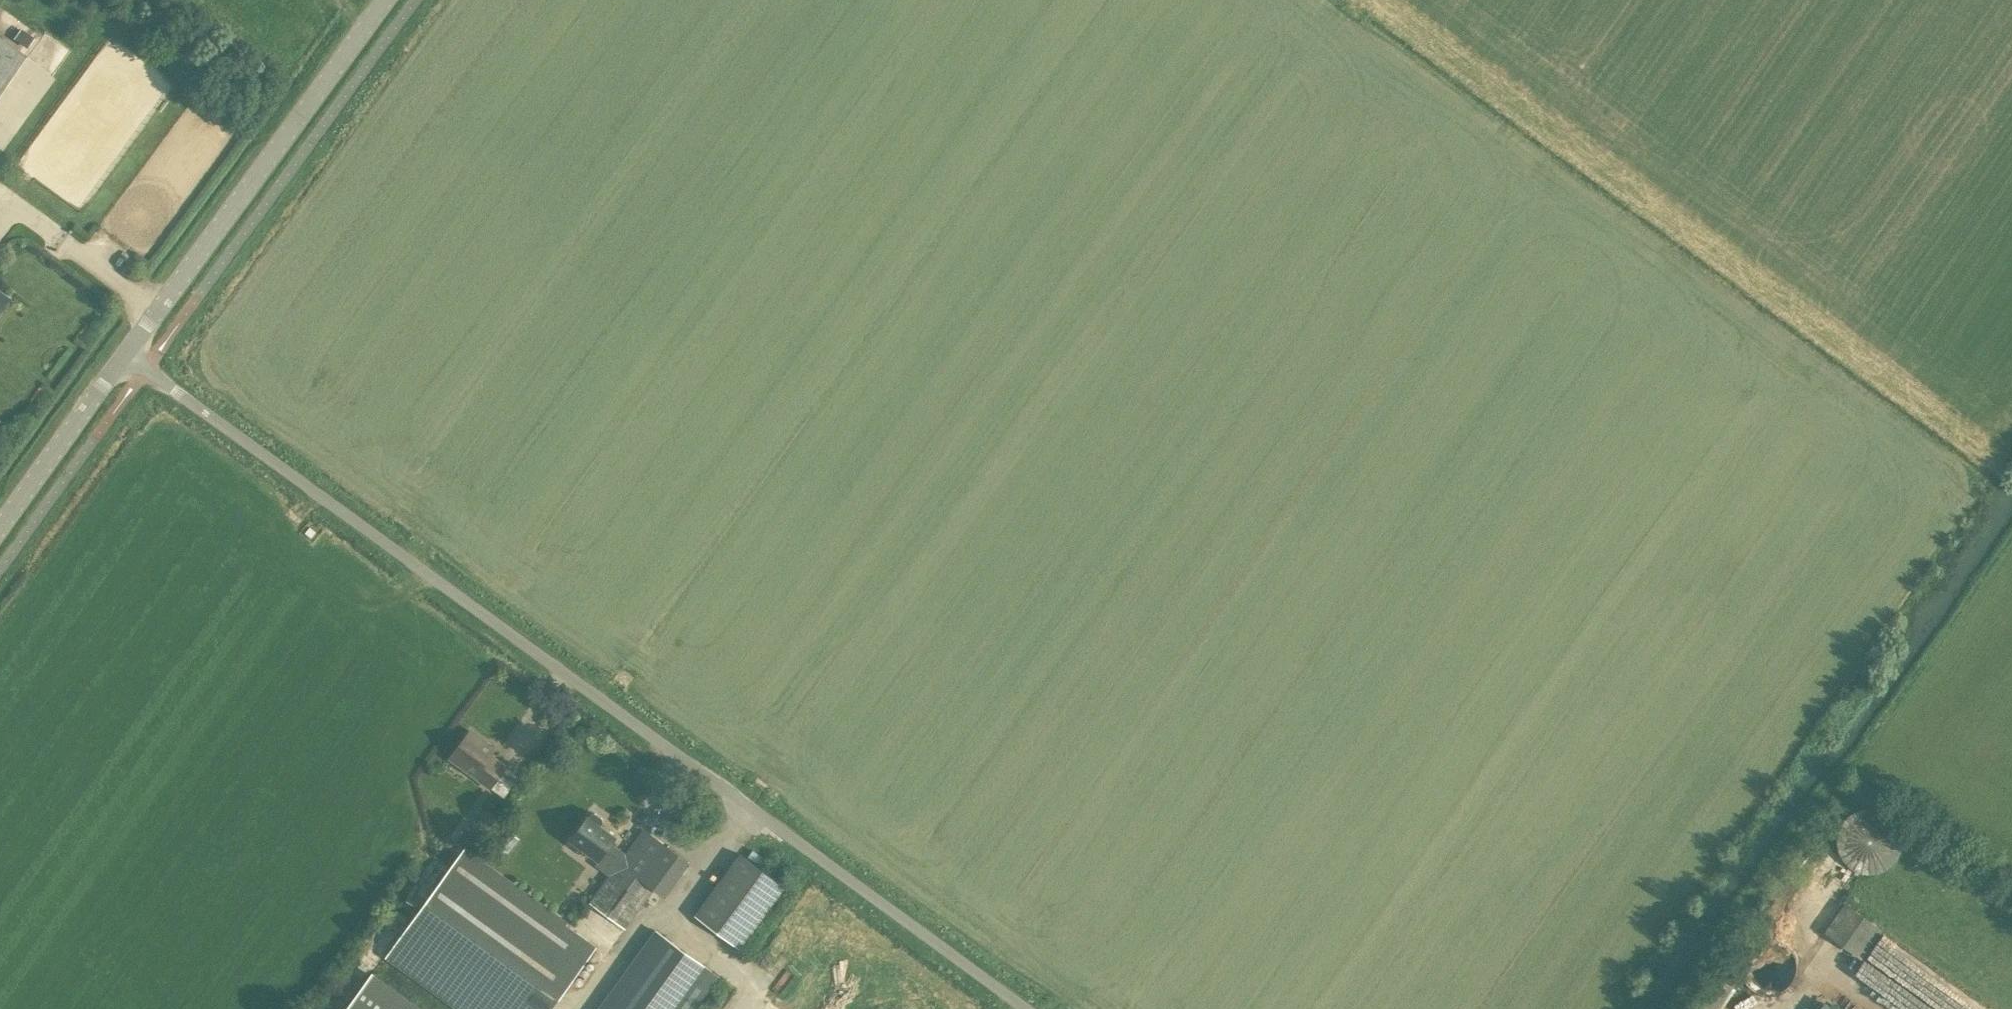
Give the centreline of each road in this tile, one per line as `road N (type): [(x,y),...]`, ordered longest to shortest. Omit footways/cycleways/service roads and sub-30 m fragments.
road 1 (unclassified): [(1027,1008),(125,355)]
road 2 (track): [(1669,1008),(2011,537)]
road 3 (tertiary): [(125,355),(385,0)]
road 4 (tertiary): [(0,529),(125,355)]

